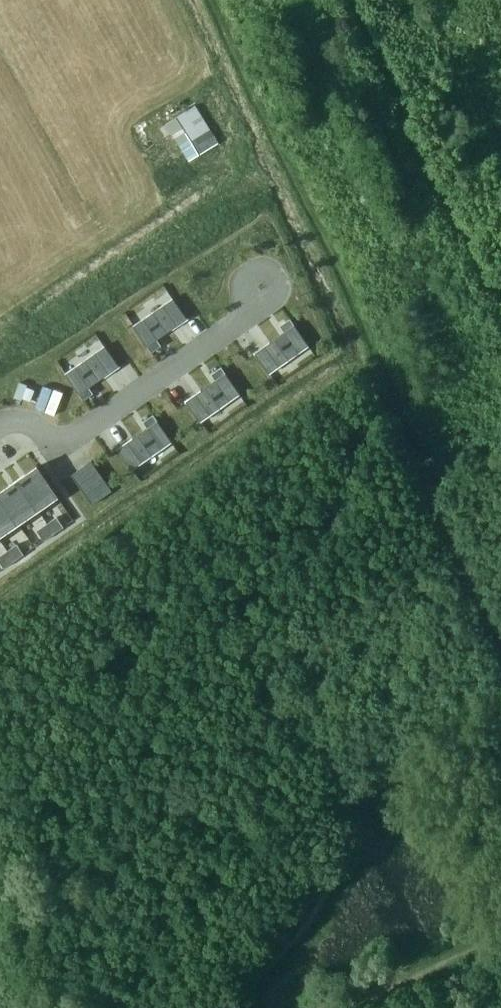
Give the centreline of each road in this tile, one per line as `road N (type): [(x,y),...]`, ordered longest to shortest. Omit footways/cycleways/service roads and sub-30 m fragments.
road 1 (residential): [(0,429),(68,440),(258,308)]

